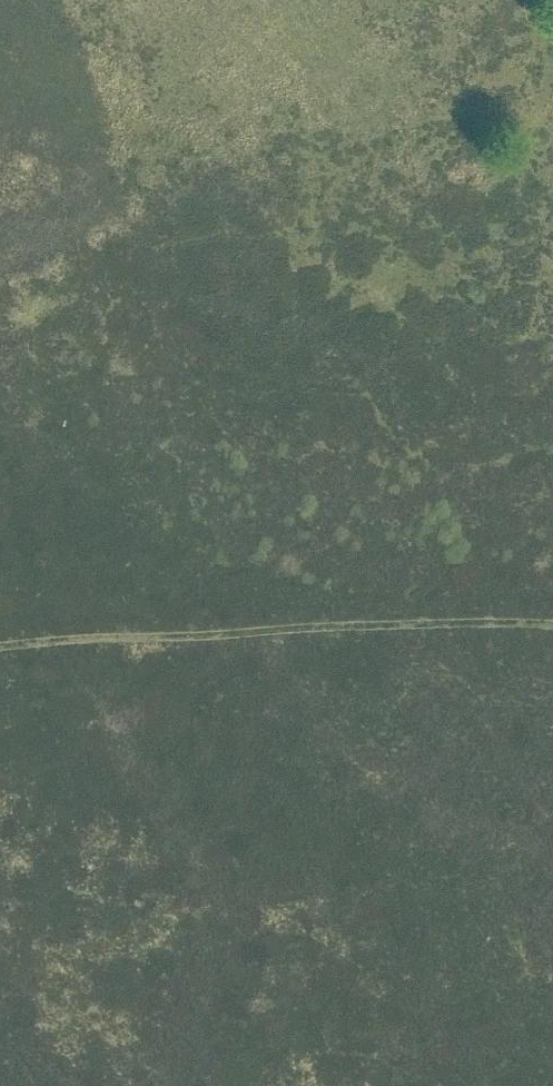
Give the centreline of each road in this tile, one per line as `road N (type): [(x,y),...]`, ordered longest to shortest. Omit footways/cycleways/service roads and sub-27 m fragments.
road 1 (track): [(0,646),(277,630),(552,626)]

